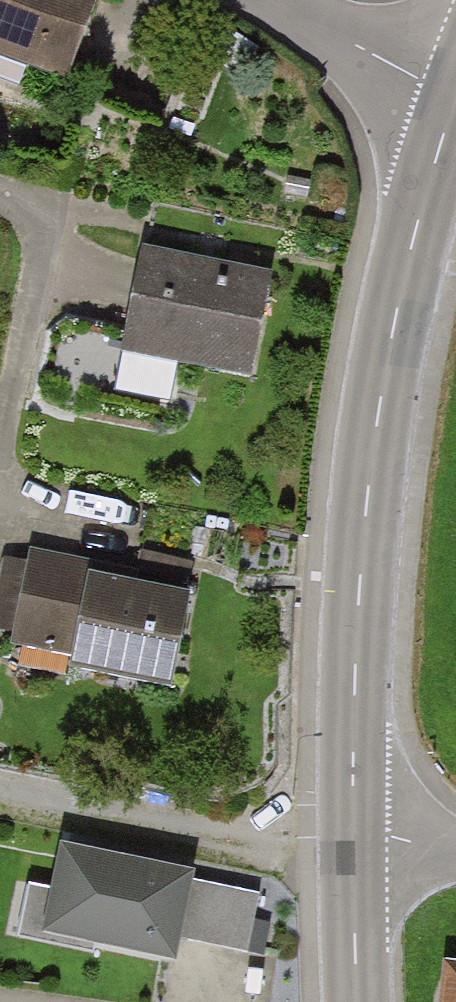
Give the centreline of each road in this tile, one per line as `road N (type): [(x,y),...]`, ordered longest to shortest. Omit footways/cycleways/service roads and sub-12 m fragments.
road 1 (secondary): [(455,96),(421,208),(371,461),(356,640),(352,841)]
road 2 (residential): [(0,798),(273,848),(352,841)]
road 3 (residential): [(455,96),(348,44),(279,0)]
road 4 (secondary): [(352,841),(357,1001)]

